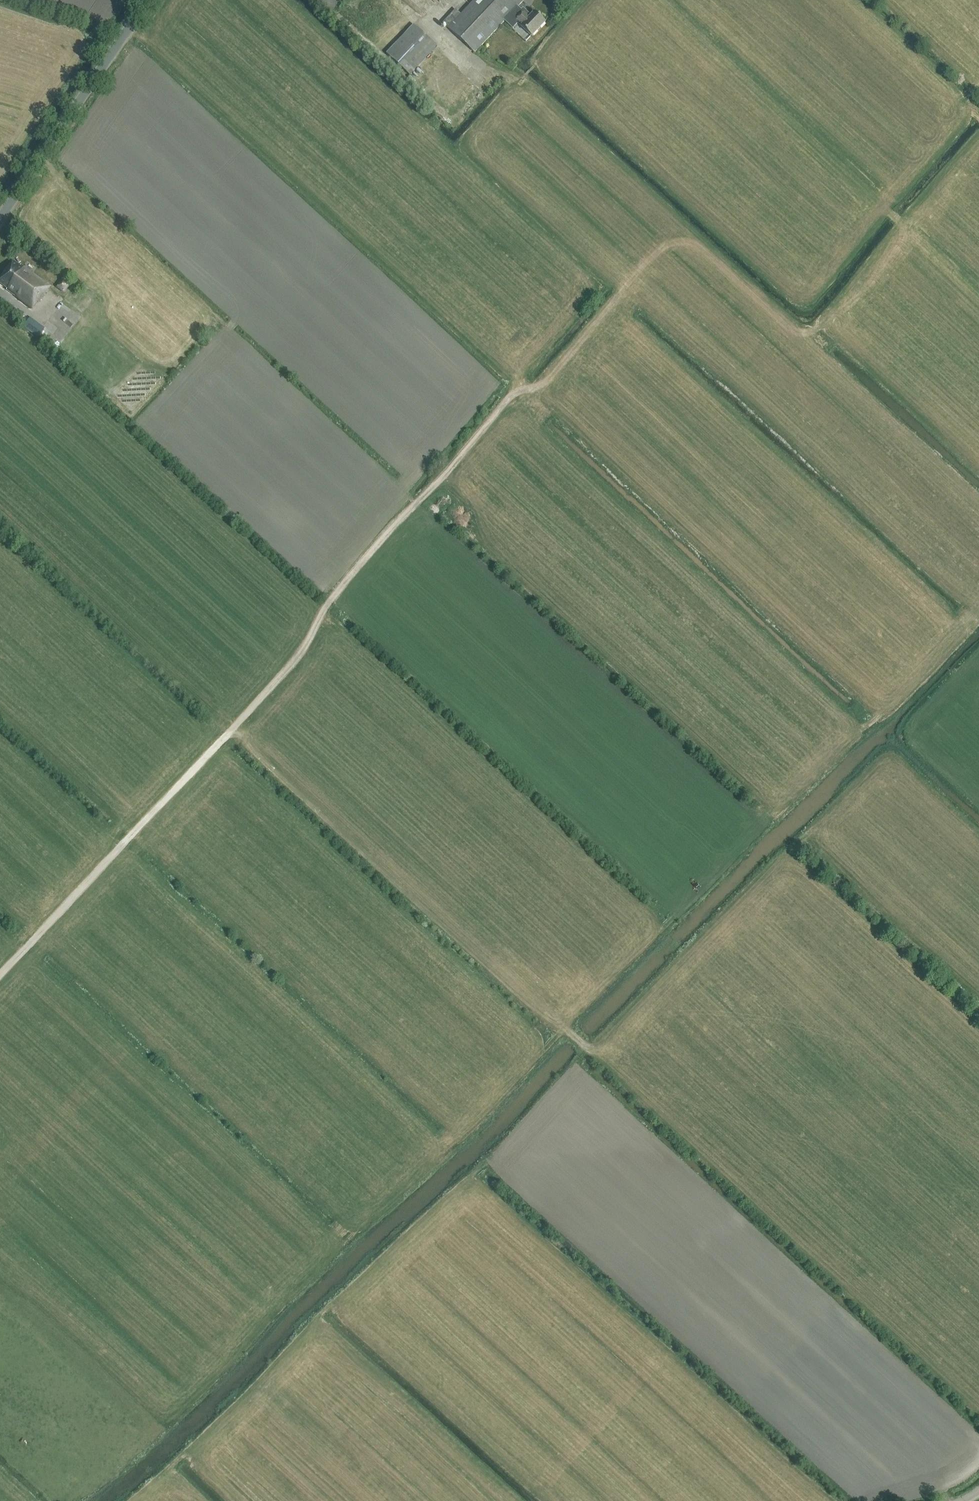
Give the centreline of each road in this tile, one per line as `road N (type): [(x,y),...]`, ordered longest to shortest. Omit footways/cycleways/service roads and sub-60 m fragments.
road 1 (unclassified): [(0,218),(148,0)]

